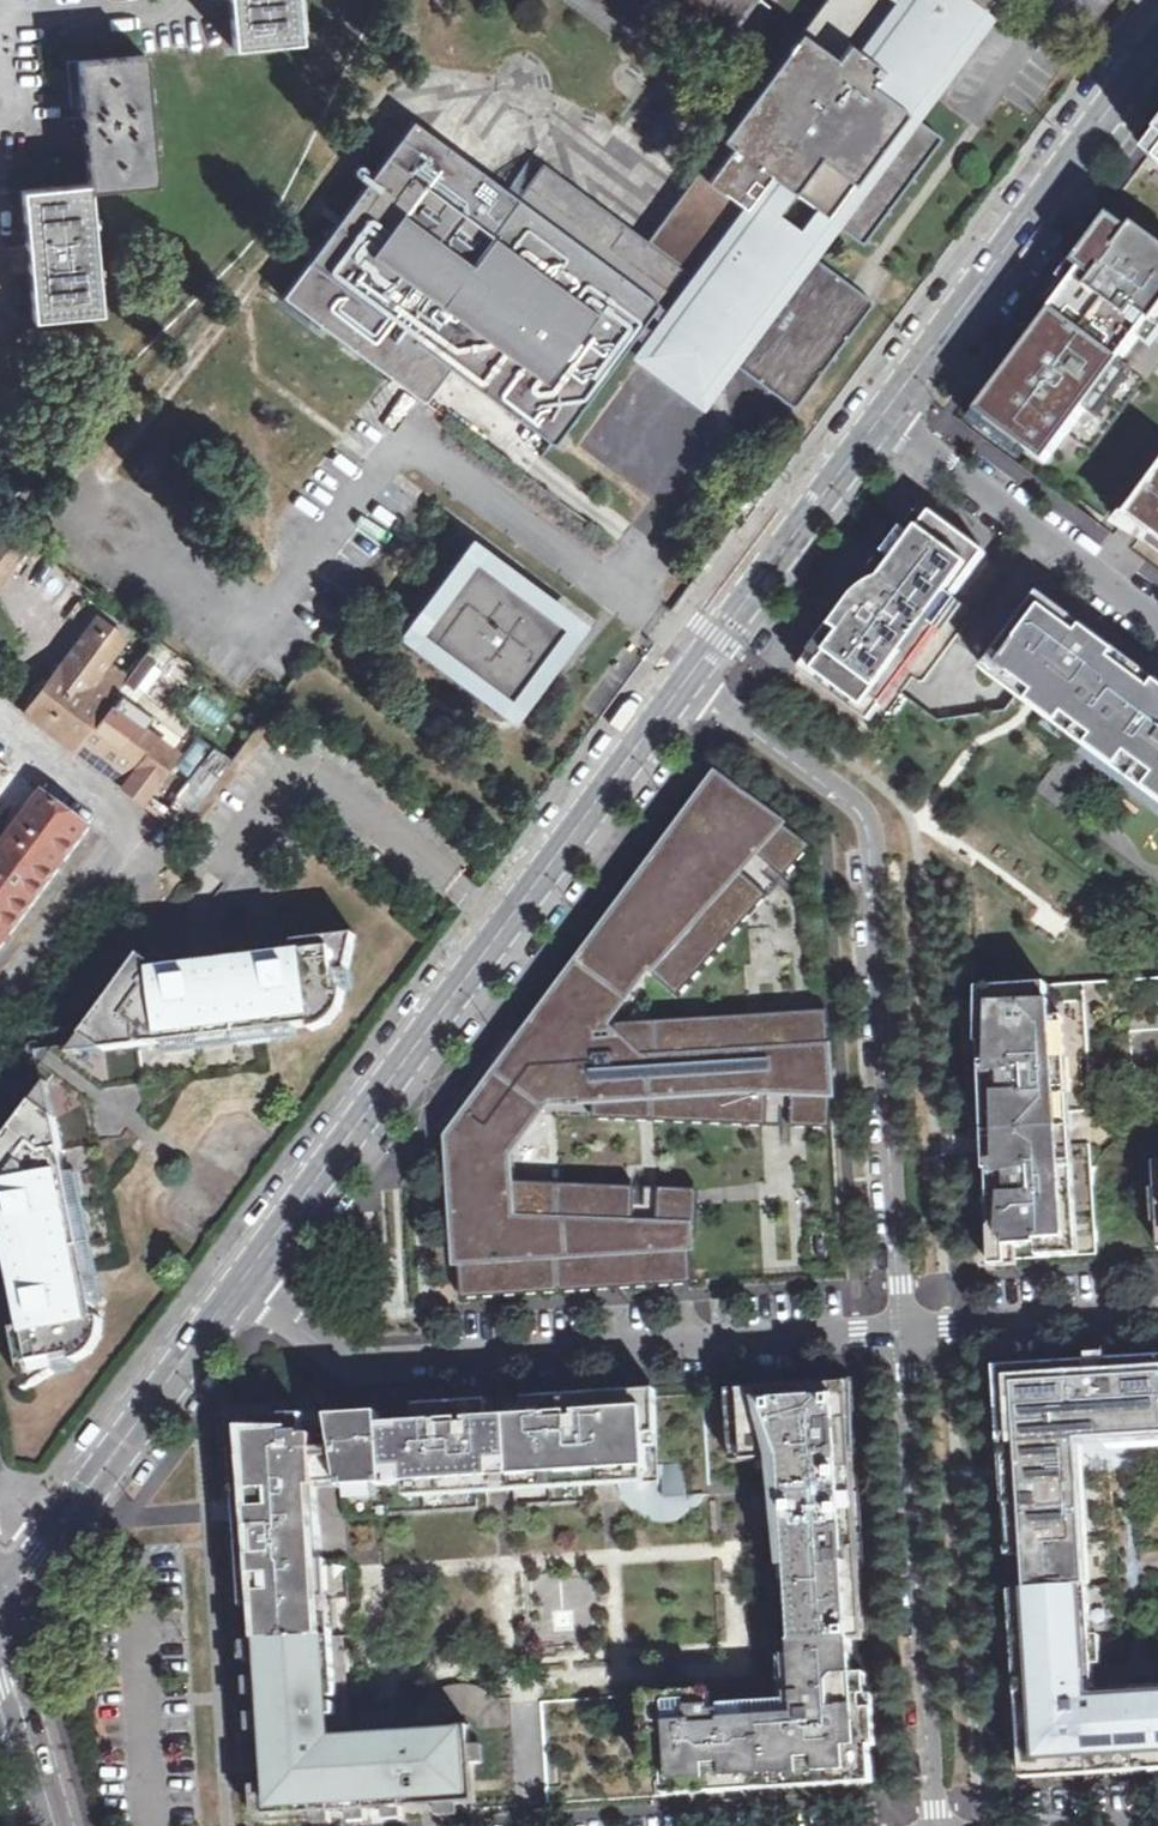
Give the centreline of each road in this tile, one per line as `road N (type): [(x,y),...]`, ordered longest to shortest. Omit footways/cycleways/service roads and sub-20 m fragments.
road 1 (residential): [(245,1283),(689,683)]
road 2 (residential): [(906,1333),(872,819),(852,794),(689,683)]
road 3 (residential): [(906,1333),(357,1360),(315,1339),(245,1283)]
road 4 (residential): [(942,1825),(906,1333)]
road 5 (residential): [(883,411),(1157,40)]
road 6 (residential): [(0,1623),(245,1283)]
road 7 (residential): [(883,411),(1157,616)]
road 8 (residential): [(689,683),(883,411)]
road 9 (residential): [(1157,1314),(906,1333)]
road 10 (tertiary): [(0,1623),(57,1825)]

